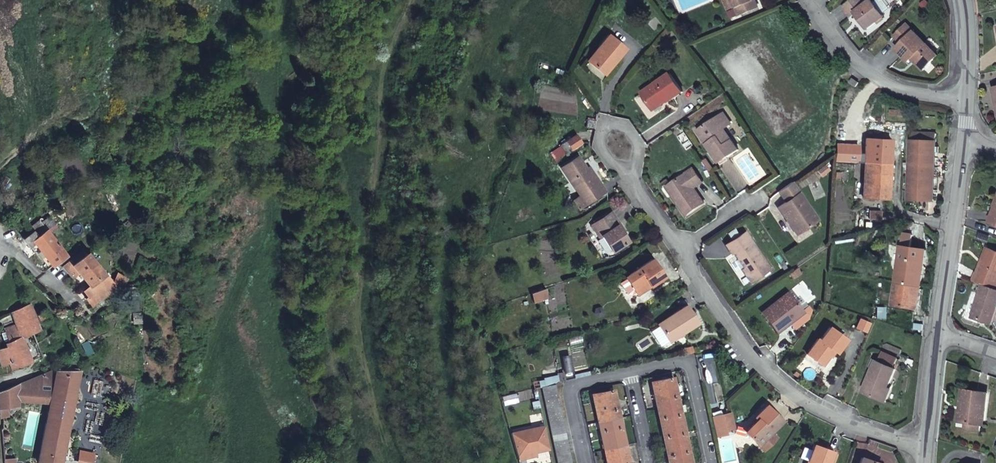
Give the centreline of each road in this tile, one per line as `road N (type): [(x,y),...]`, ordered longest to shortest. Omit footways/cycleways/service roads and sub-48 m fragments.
road 1 (track): [(417,0),(396,52),(367,298),(403,462)]
road 2 (residential): [(682,251),(749,351),(789,390),(844,420),(927,444)]
road 3 (tertiary): [(965,138),(938,337)]
road 4 (residential): [(809,0),(856,64),(885,83),(968,100)]
road 5 (residential): [(682,251),(826,154)]
road 6 (residential): [(630,373),(689,360),(711,462)]
road 7 (residential): [(584,462),(568,386),(630,373)]
road 8 (residential): [(608,137),(682,251)]

